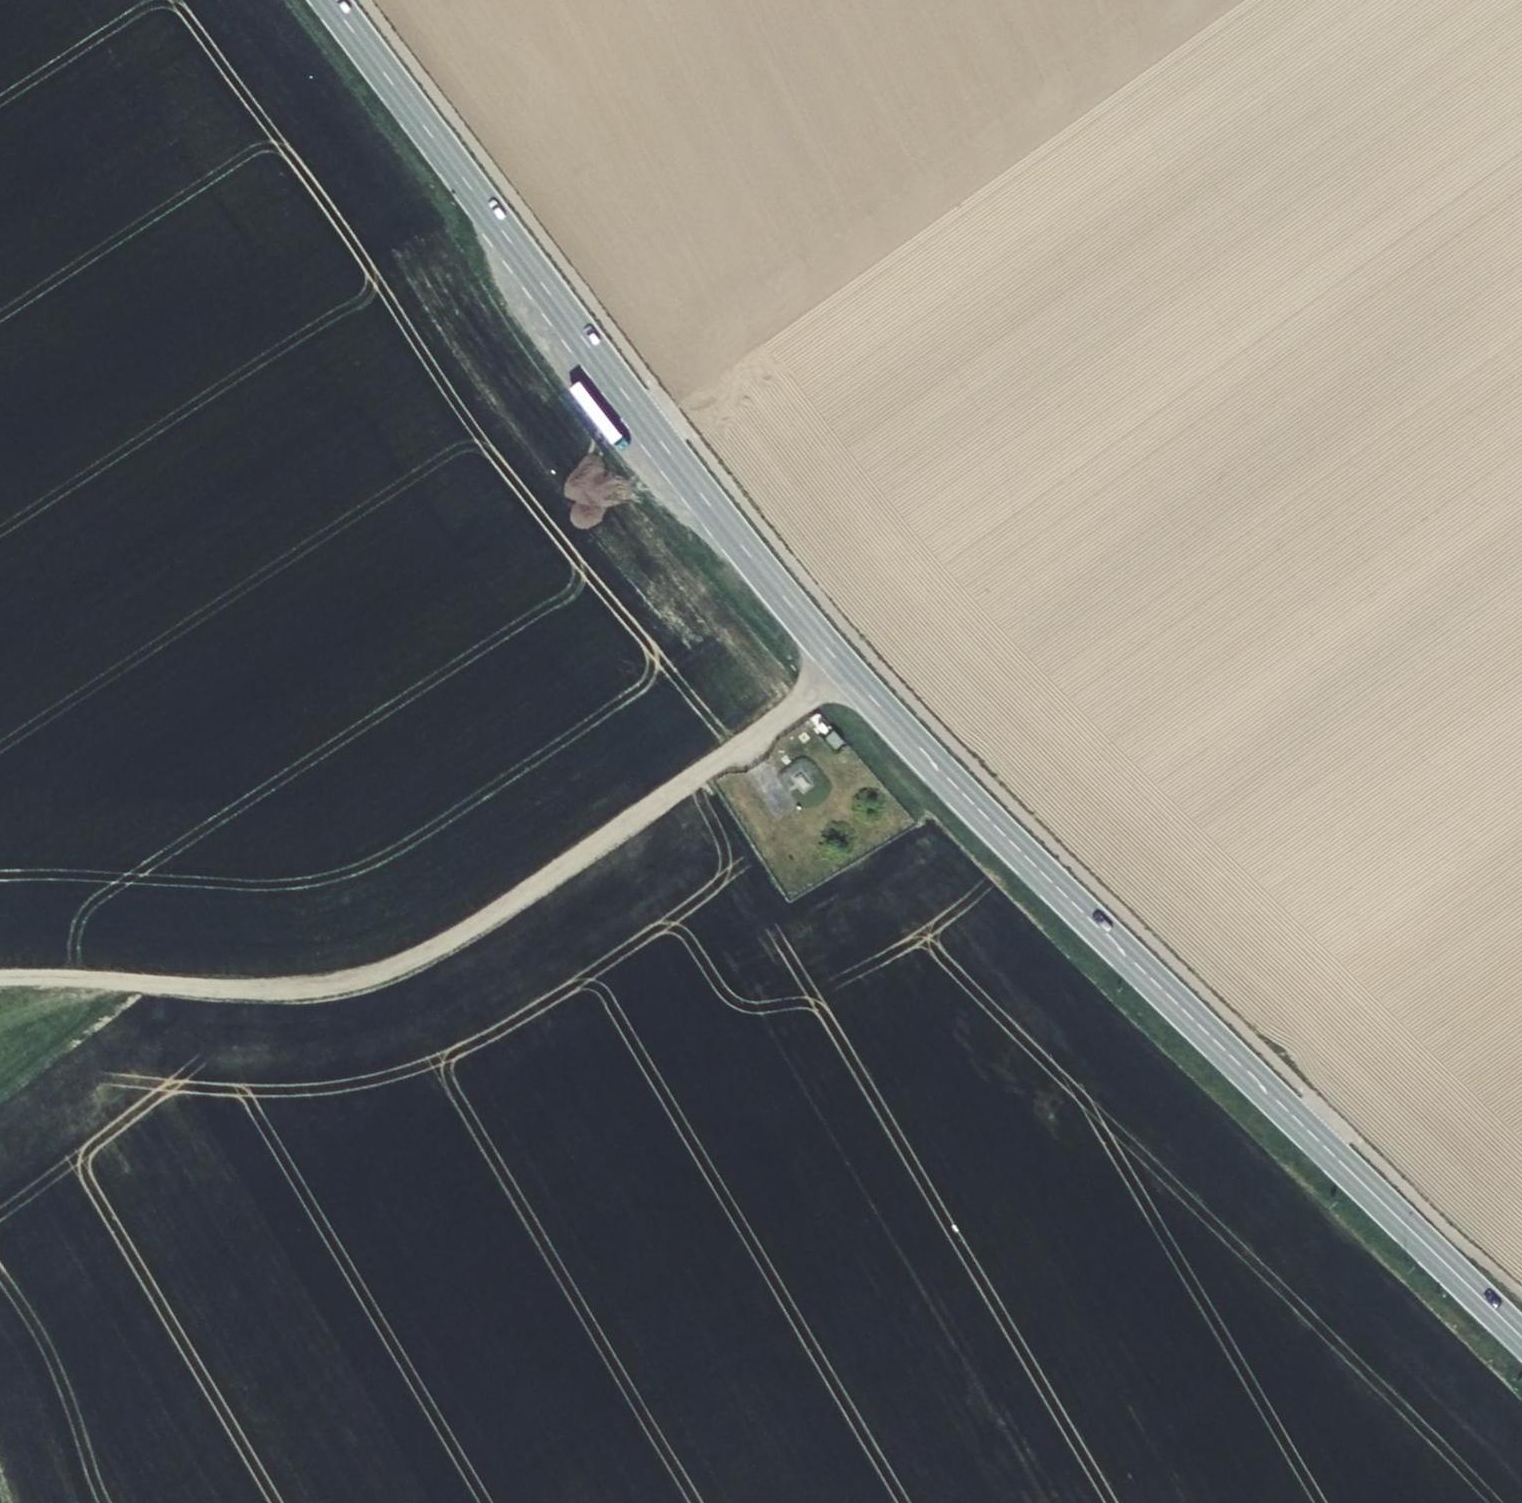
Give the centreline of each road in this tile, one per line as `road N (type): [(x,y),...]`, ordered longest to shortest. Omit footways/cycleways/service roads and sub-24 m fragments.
road 1 (tertiary): [(329,0),(741,546),(845,671),(1521,1342)]
road 2 (track): [(0,979),(330,987),(394,969),(456,936),(845,671)]

